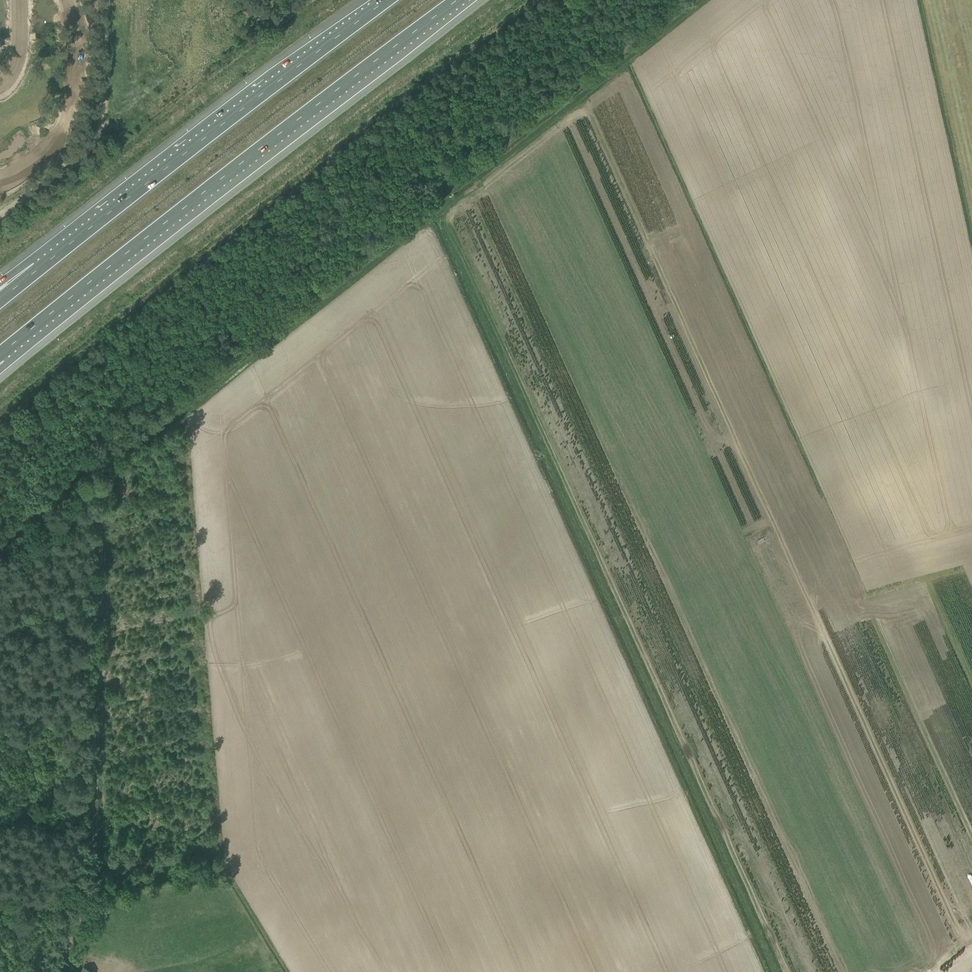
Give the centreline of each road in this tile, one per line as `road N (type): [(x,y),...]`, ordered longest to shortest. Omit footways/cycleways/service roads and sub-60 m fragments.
road 1 (motorway): [(0,354),(458,0)]
road 2 (motorway): [(386,0),(36,271)]
road 3 (track): [(56,971),(90,888),(0,902)]

